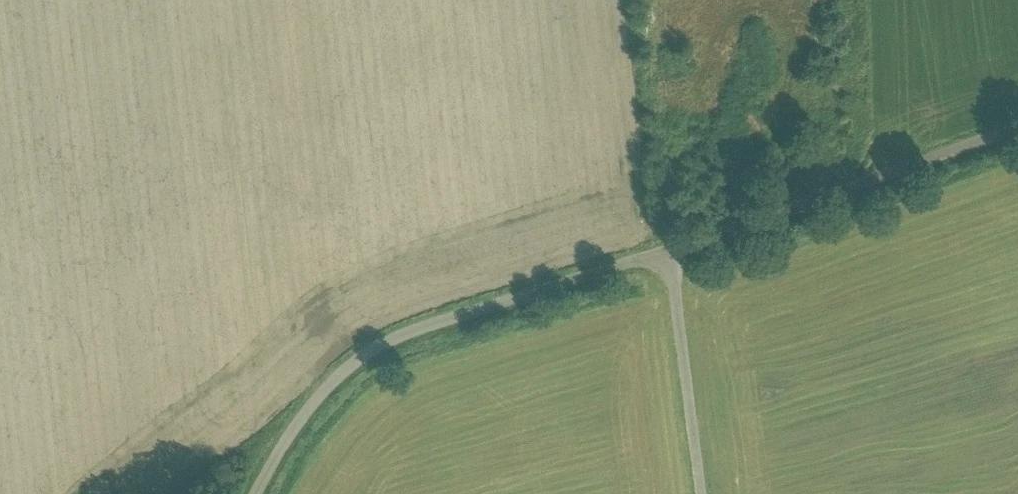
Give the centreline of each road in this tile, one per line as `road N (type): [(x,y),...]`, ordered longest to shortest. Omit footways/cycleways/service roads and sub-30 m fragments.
road 1 (unclassified): [(671,254),(399,339),(325,390),(264,493)]
road 2 (unclassified): [(1017,132),(671,254)]
road 3 (unclassified): [(705,493),(671,254)]

